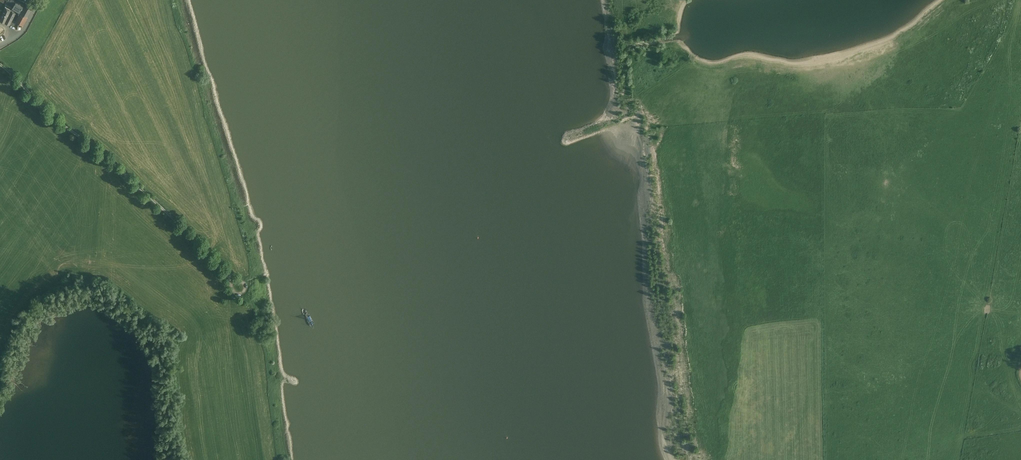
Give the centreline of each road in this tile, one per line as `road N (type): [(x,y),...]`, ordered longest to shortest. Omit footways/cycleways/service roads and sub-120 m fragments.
road 1 (track): [(0,64),(247,288)]

